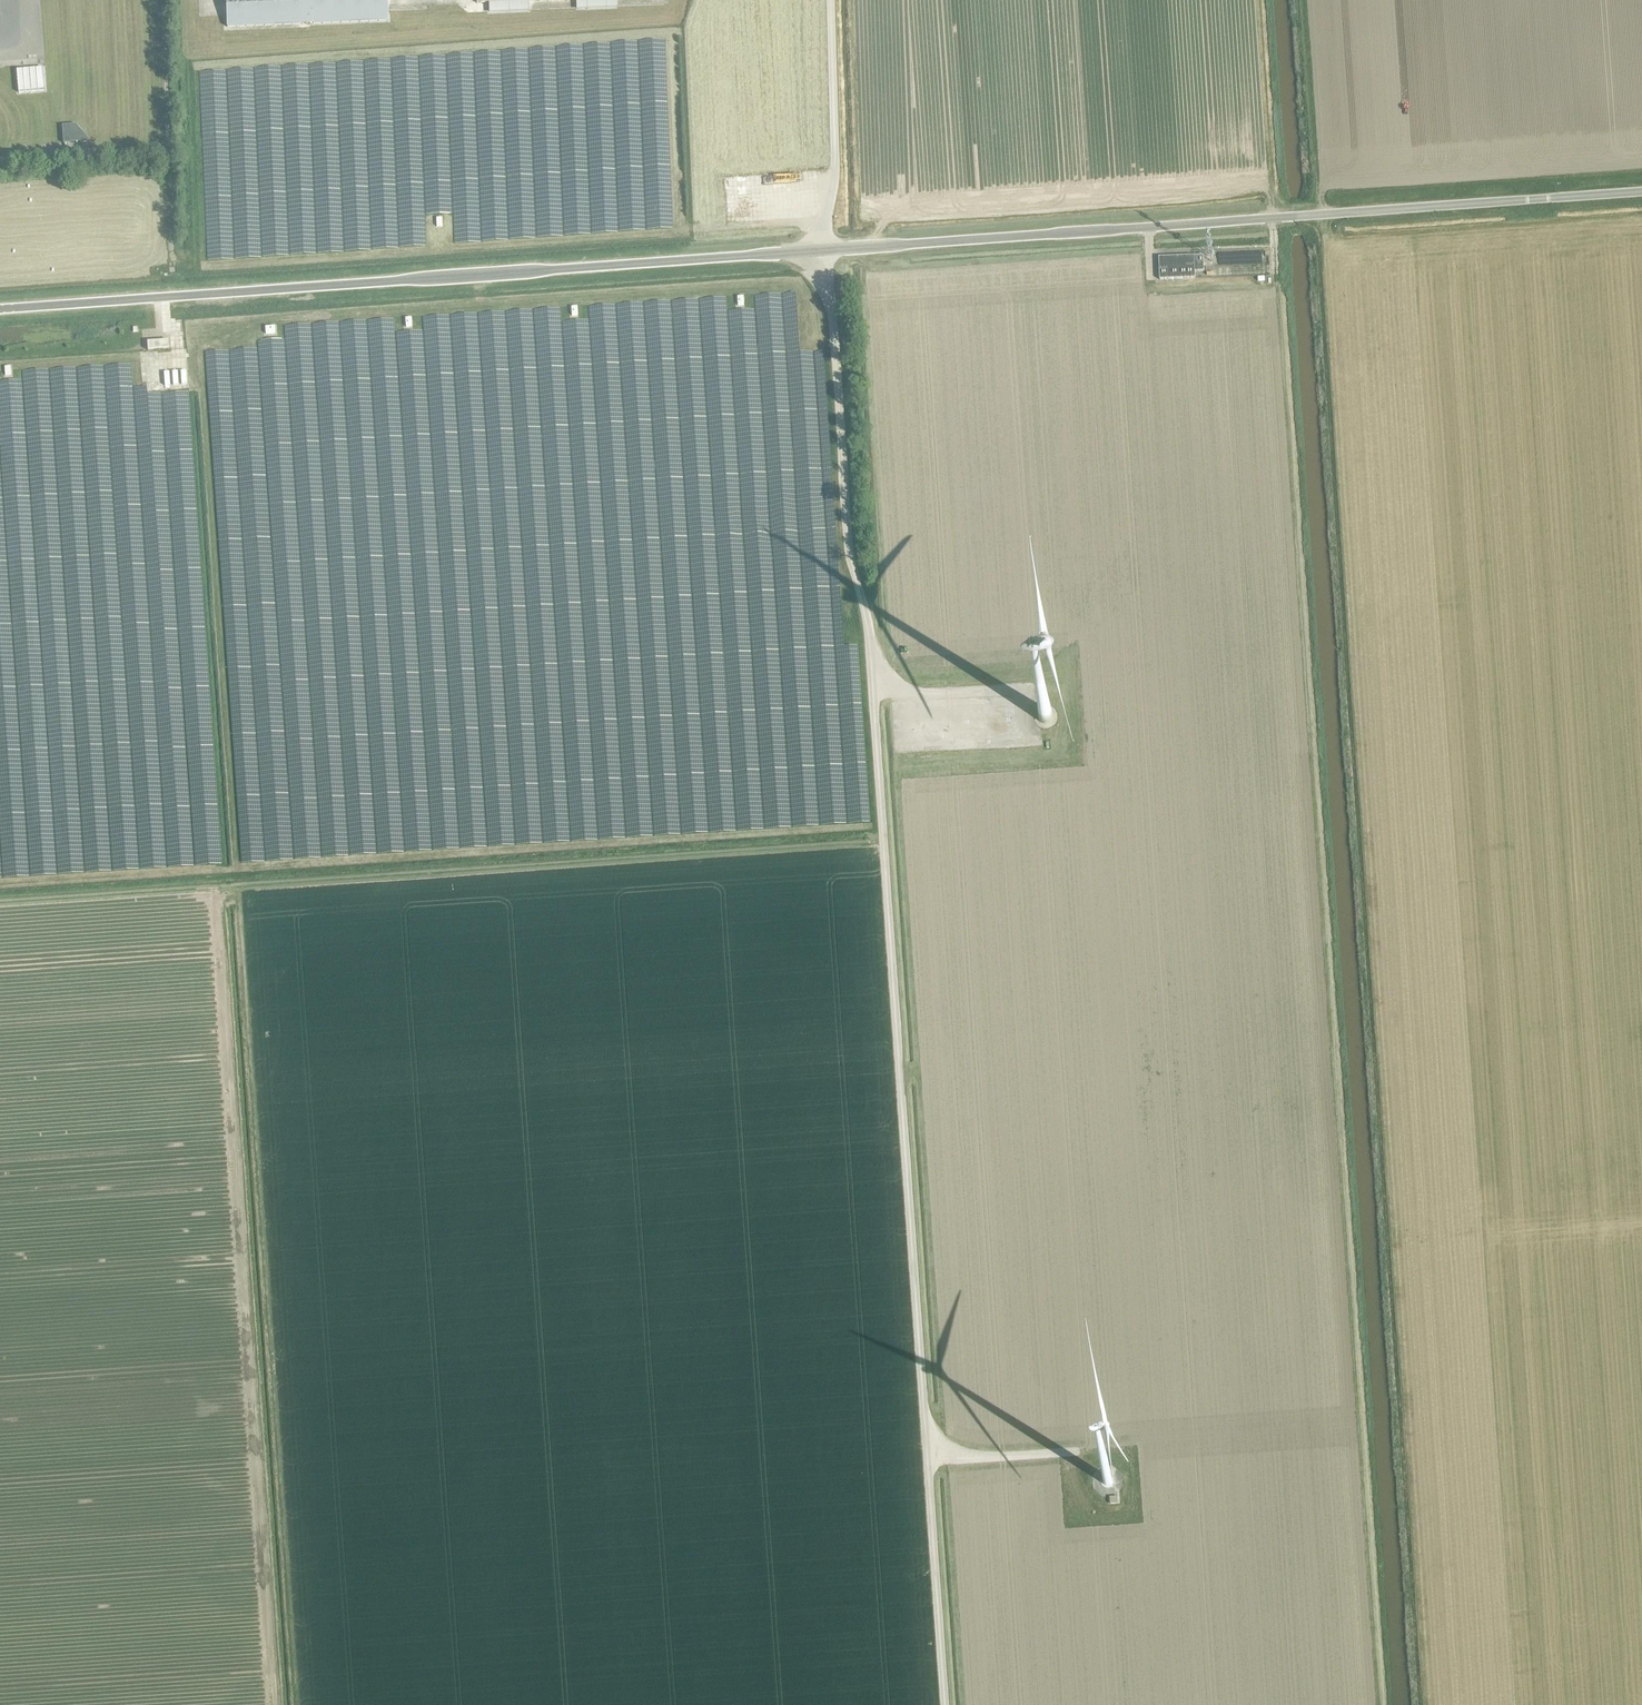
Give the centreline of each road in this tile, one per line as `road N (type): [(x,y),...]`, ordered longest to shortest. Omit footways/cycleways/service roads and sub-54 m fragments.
road 1 (unclassified): [(0,308),(1641,194)]

